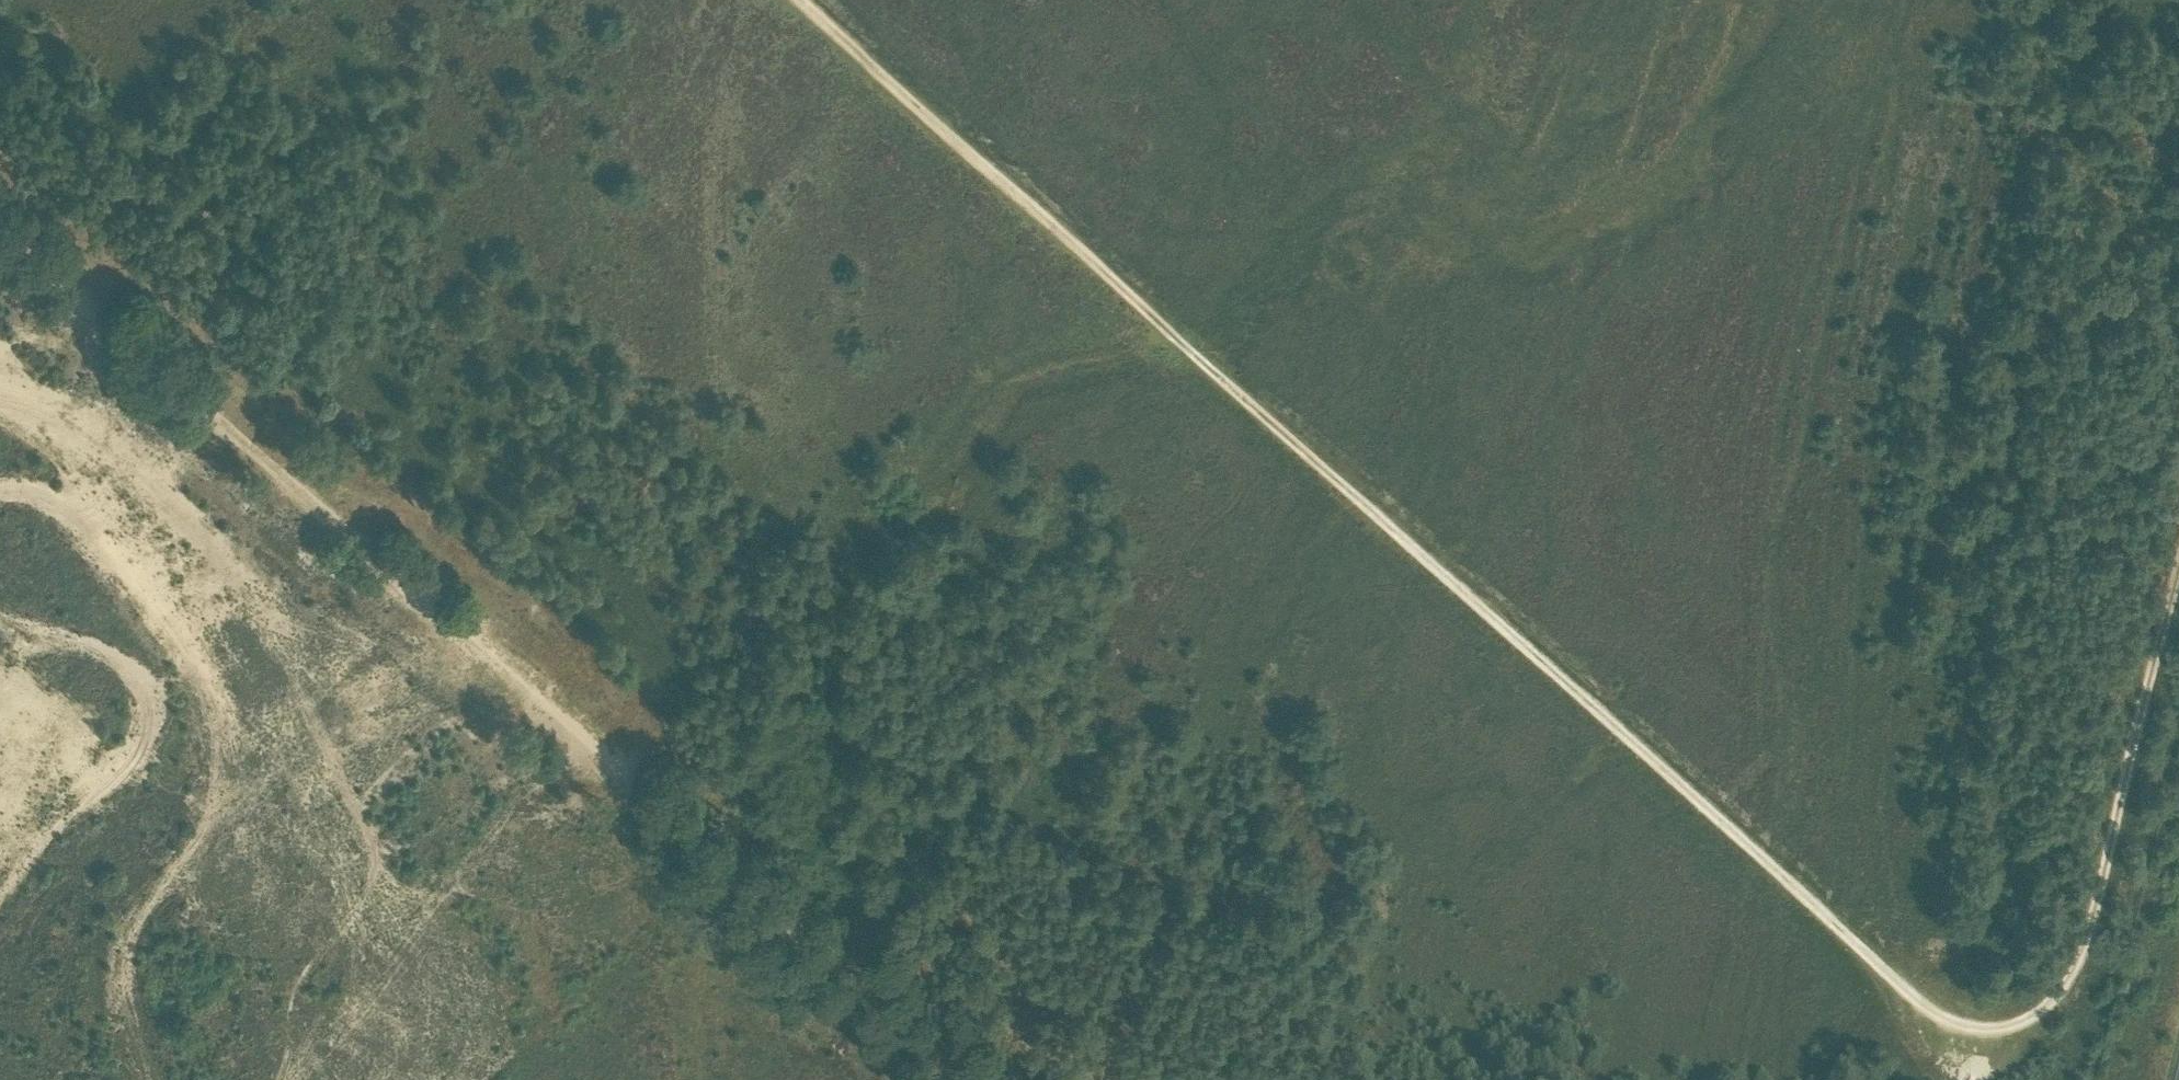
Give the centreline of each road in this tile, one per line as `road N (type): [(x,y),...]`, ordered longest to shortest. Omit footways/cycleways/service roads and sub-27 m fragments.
road 1 (track): [(0,232),(981,1079)]

